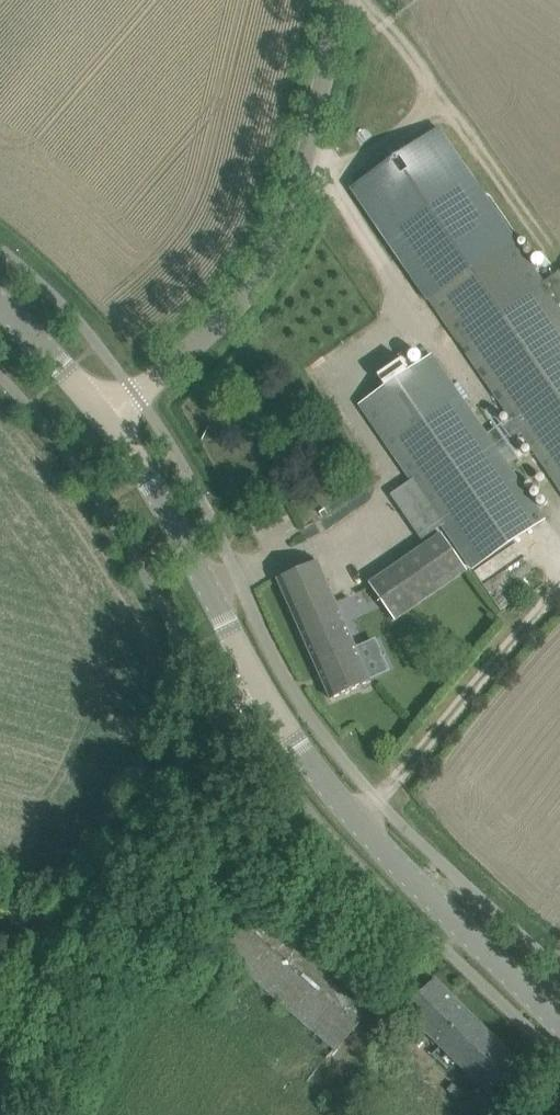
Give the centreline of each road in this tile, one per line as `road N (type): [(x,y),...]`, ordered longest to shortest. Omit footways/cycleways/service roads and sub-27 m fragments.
road 1 (unclassified): [(6,1114),(100,907),(200,737),(254,677)]
road 2 (unclassified): [(106,420),(264,273),(297,195),(343,0)]
road 3 (tertiary): [(559,1021),(341,806),(254,677)]
road 4 (tertiary): [(254,677),(148,479),(106,420)]
road 5 (tertiary): [(106,420),(66,372),(0,316)]

